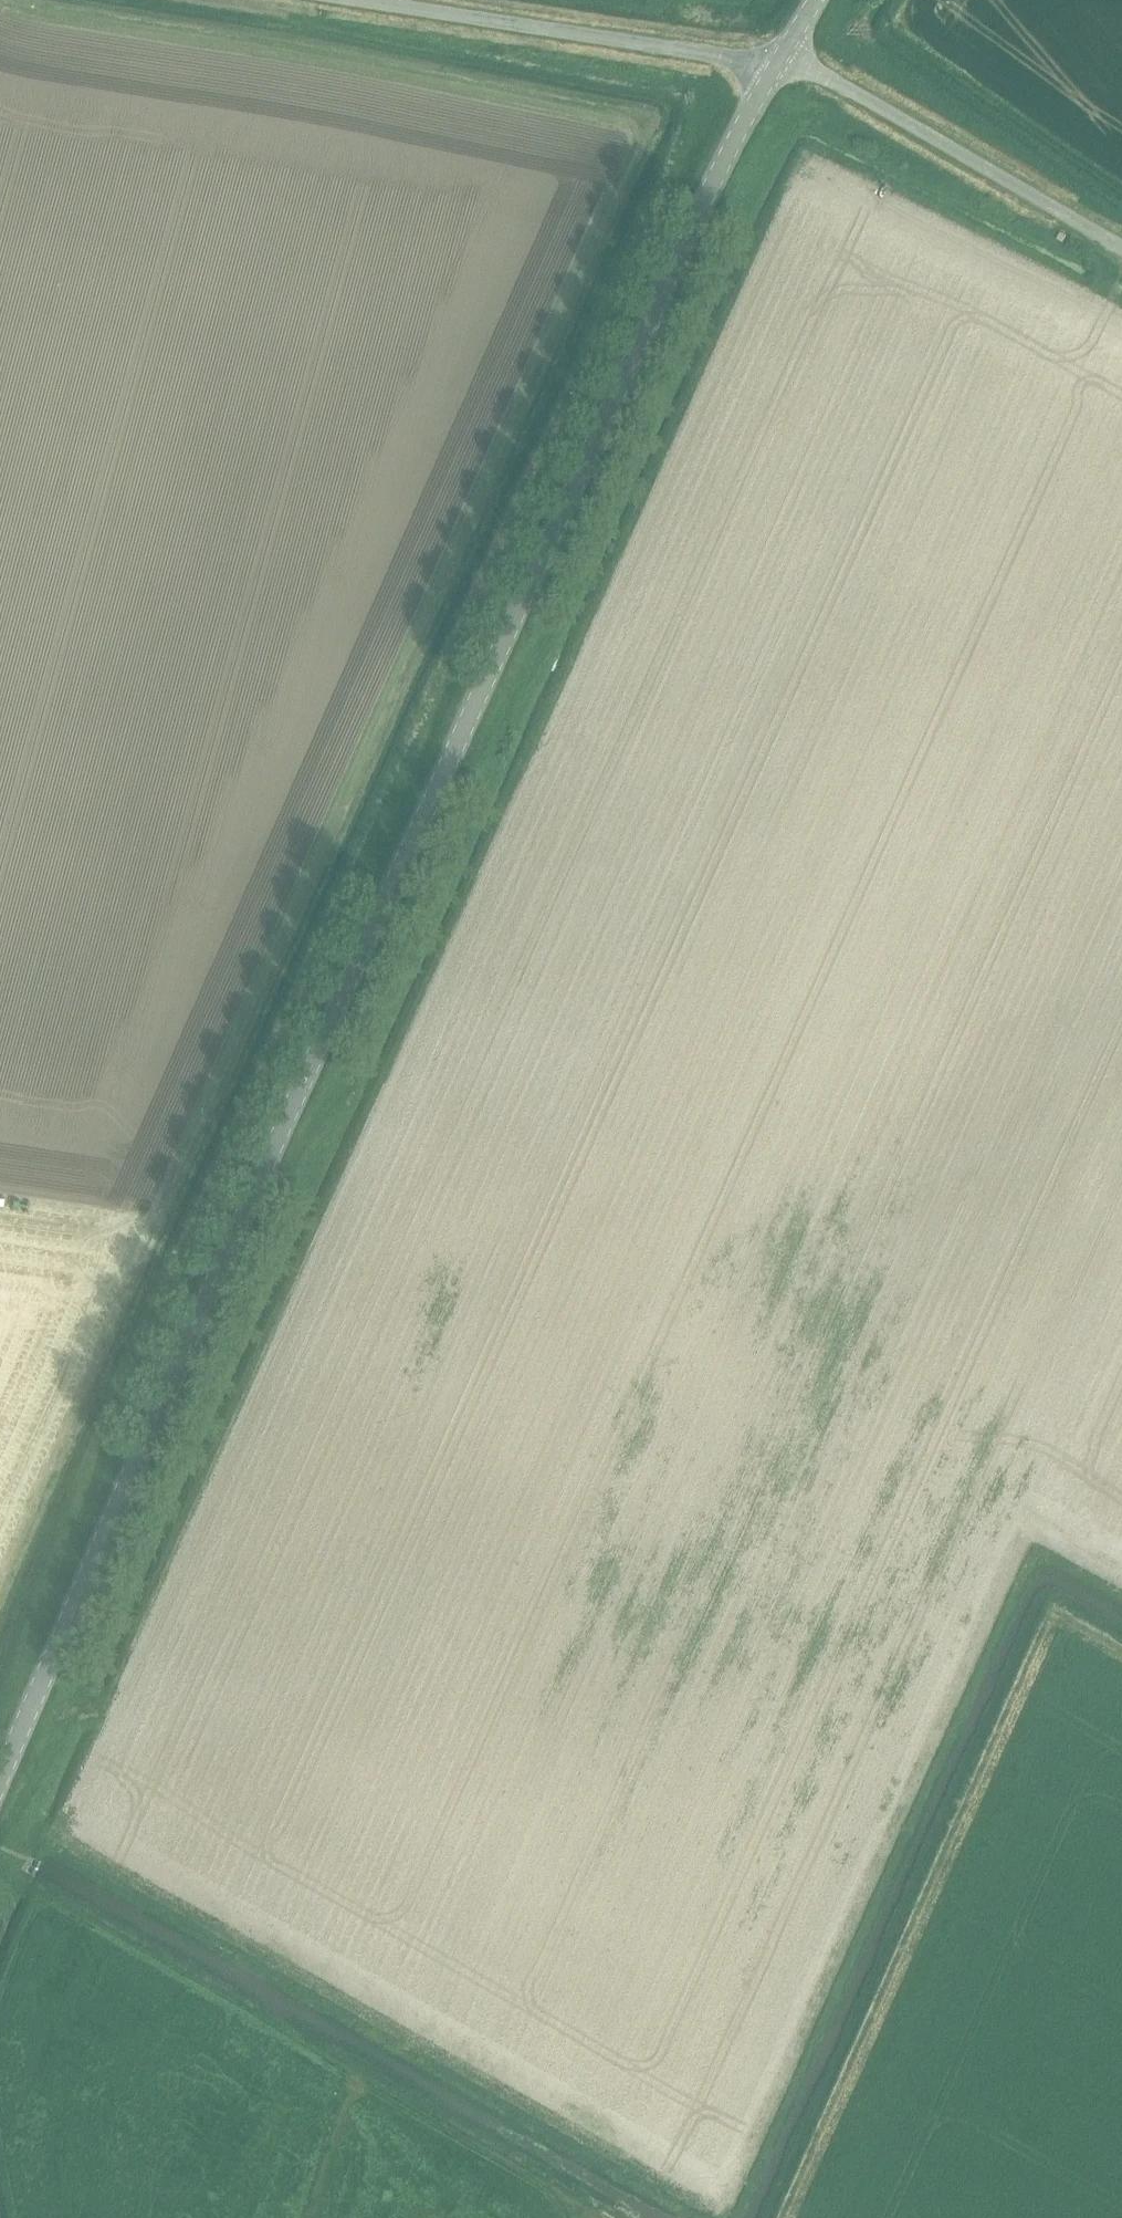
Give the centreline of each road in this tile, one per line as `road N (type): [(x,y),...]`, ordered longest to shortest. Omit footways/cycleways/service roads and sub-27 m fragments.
road 1 (tertiary): [(0,1771),(777,63)]
road 2 (unclassified): [(777,63),(326,0)]
road 3 (unclassified): [(1121,248),(824,76),(777,63)]

